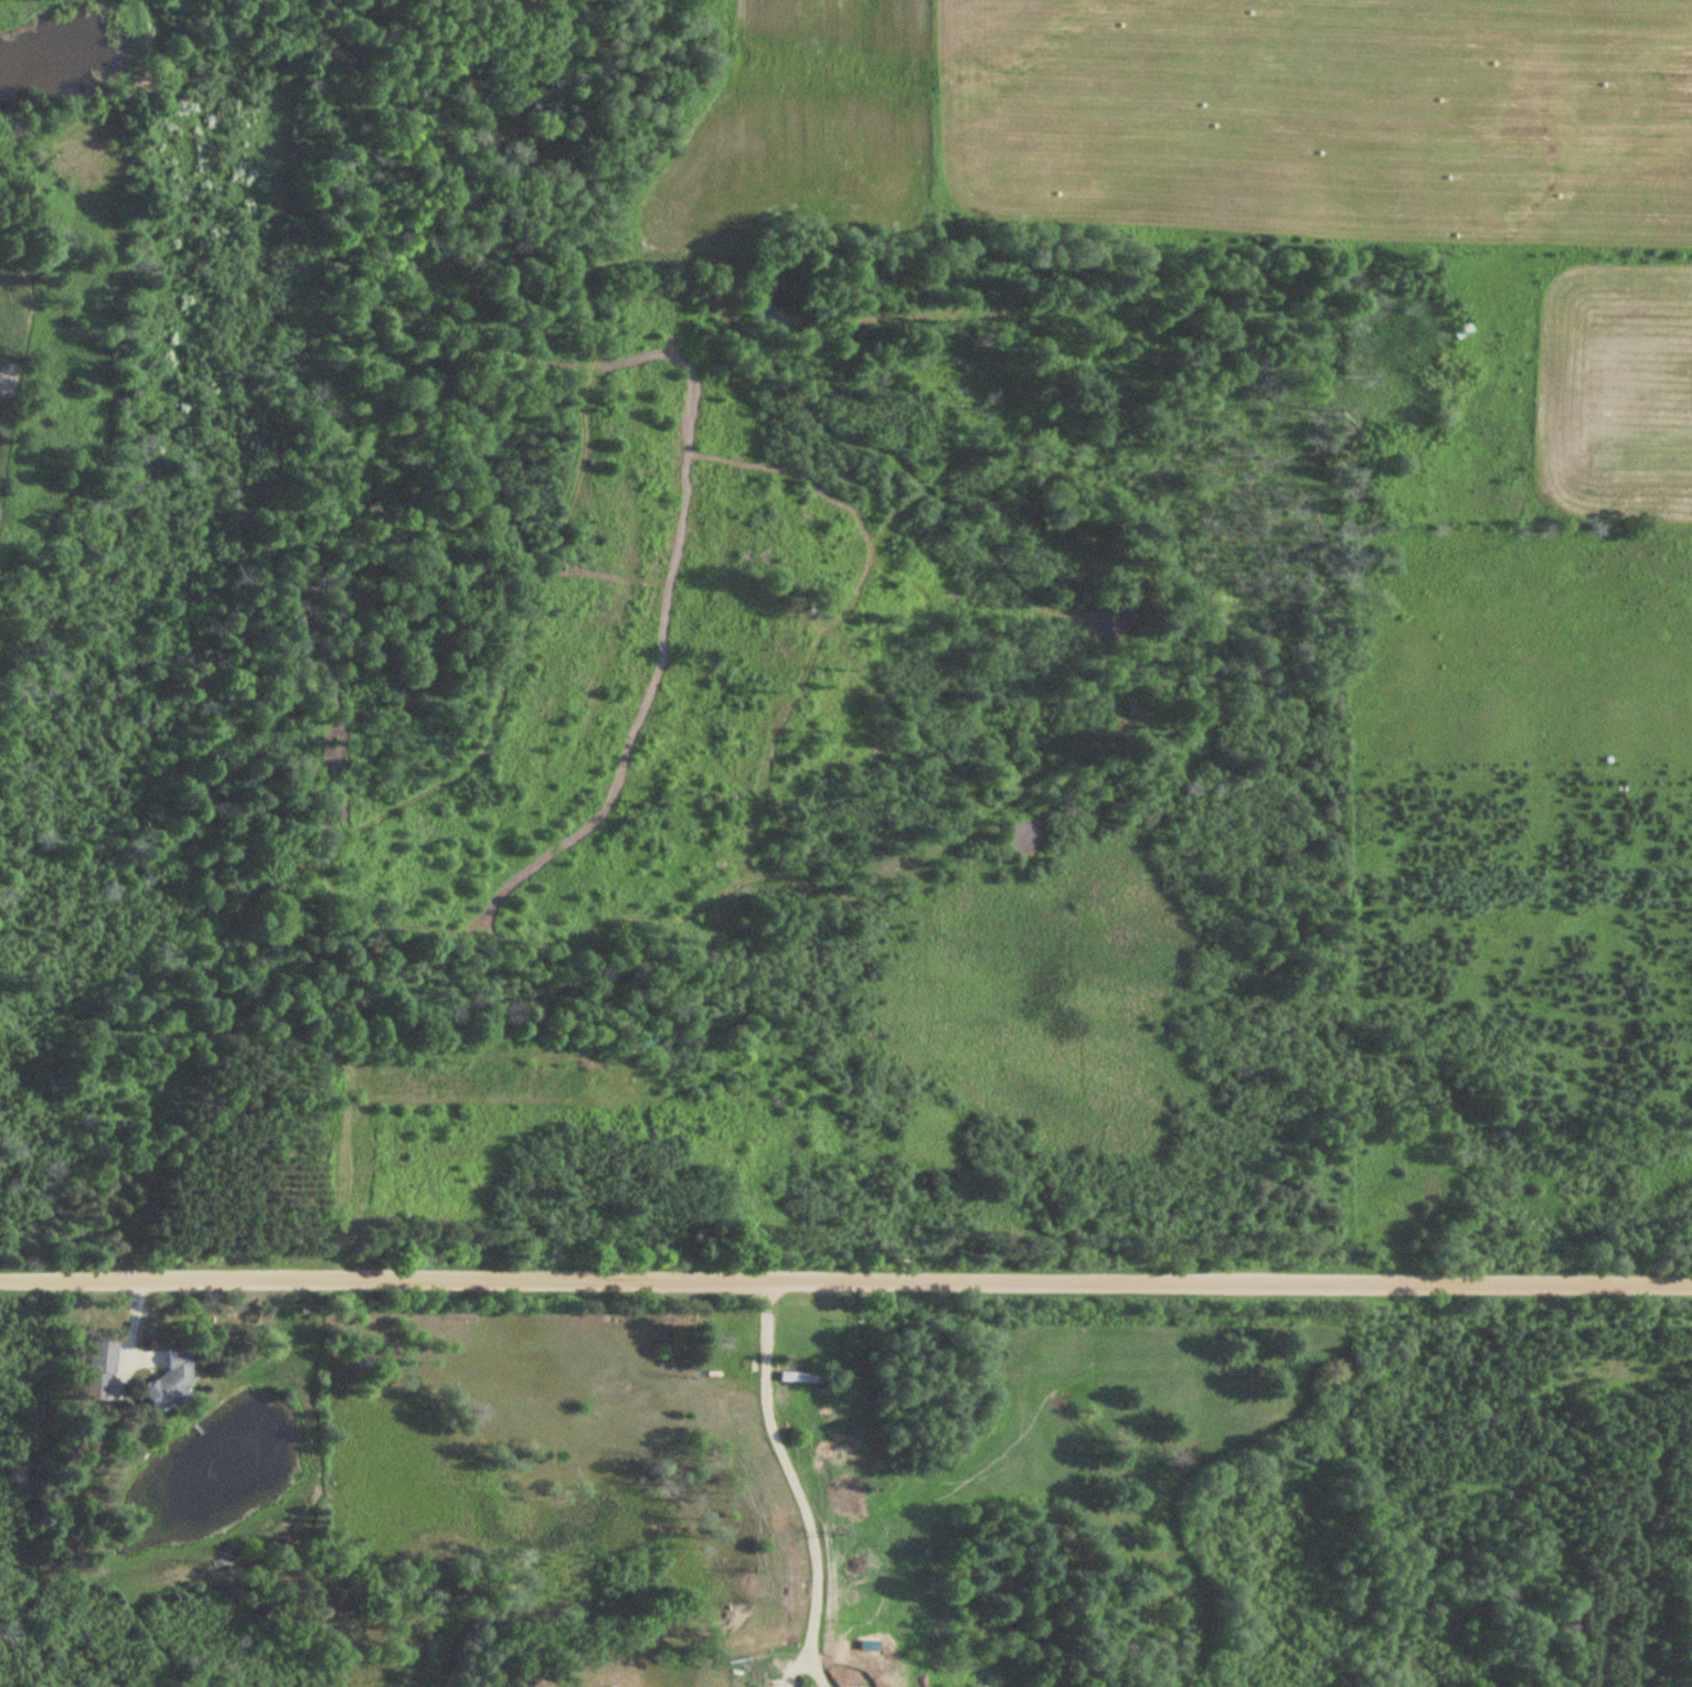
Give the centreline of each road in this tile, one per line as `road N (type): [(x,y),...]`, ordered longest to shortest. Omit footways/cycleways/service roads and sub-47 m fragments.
road 1 (residential): [(0,1284),(1691,1284)]

